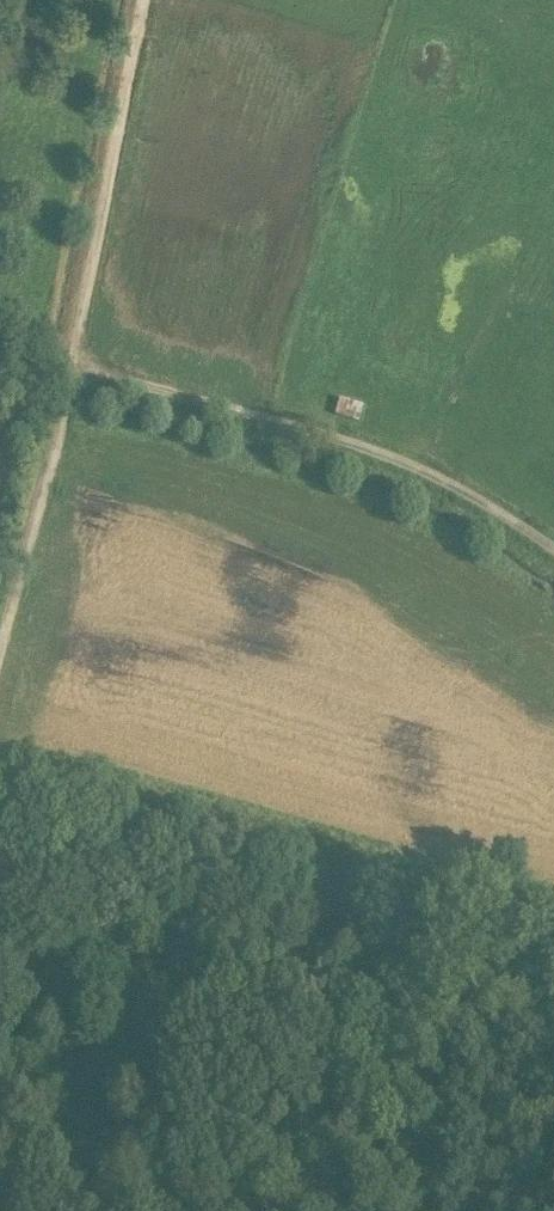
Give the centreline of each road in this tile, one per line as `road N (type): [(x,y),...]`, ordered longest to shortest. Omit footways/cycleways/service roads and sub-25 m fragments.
road 1 (track): [(81,370),(365,452),(438,483),(553,559)]
road 2 (track): [(148,0),(81,370)]
road 3 (track): [(81,370),(0,678)]
road 4 (track): [(449,1210),(464,1077),(500,942)]

